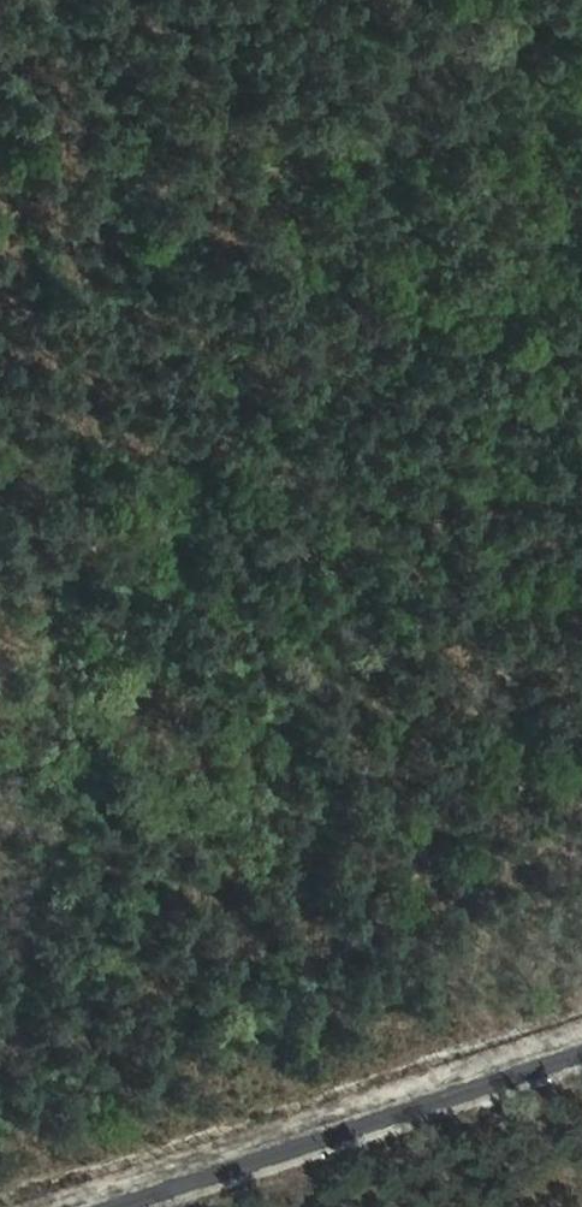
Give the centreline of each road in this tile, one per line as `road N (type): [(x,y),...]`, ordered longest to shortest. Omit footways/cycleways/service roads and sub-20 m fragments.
road 1 (track): [(161,1206),(581,1071)]

